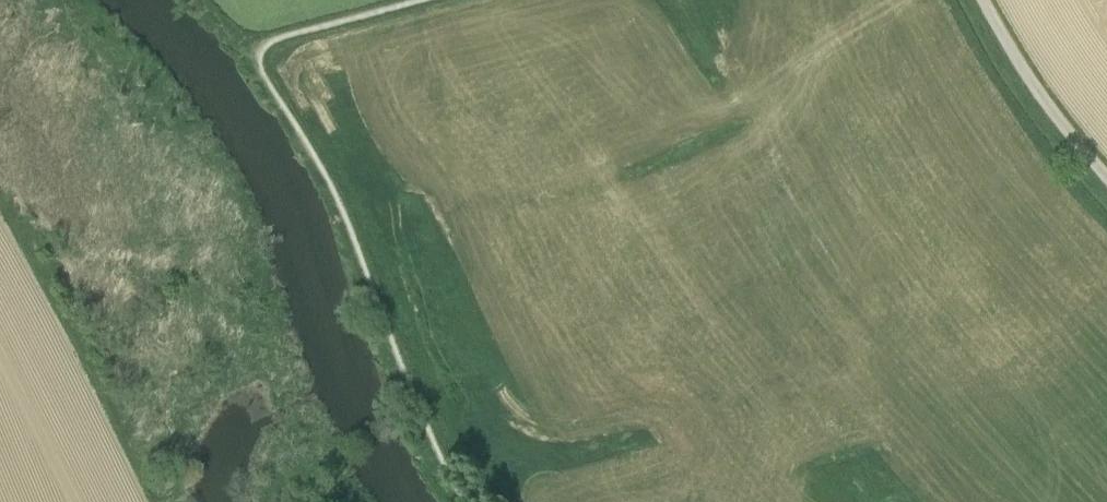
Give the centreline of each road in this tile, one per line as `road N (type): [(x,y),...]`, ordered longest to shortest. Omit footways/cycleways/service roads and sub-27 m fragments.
road 1 (track): [(982,0),(1014,60),(1106,179)]

